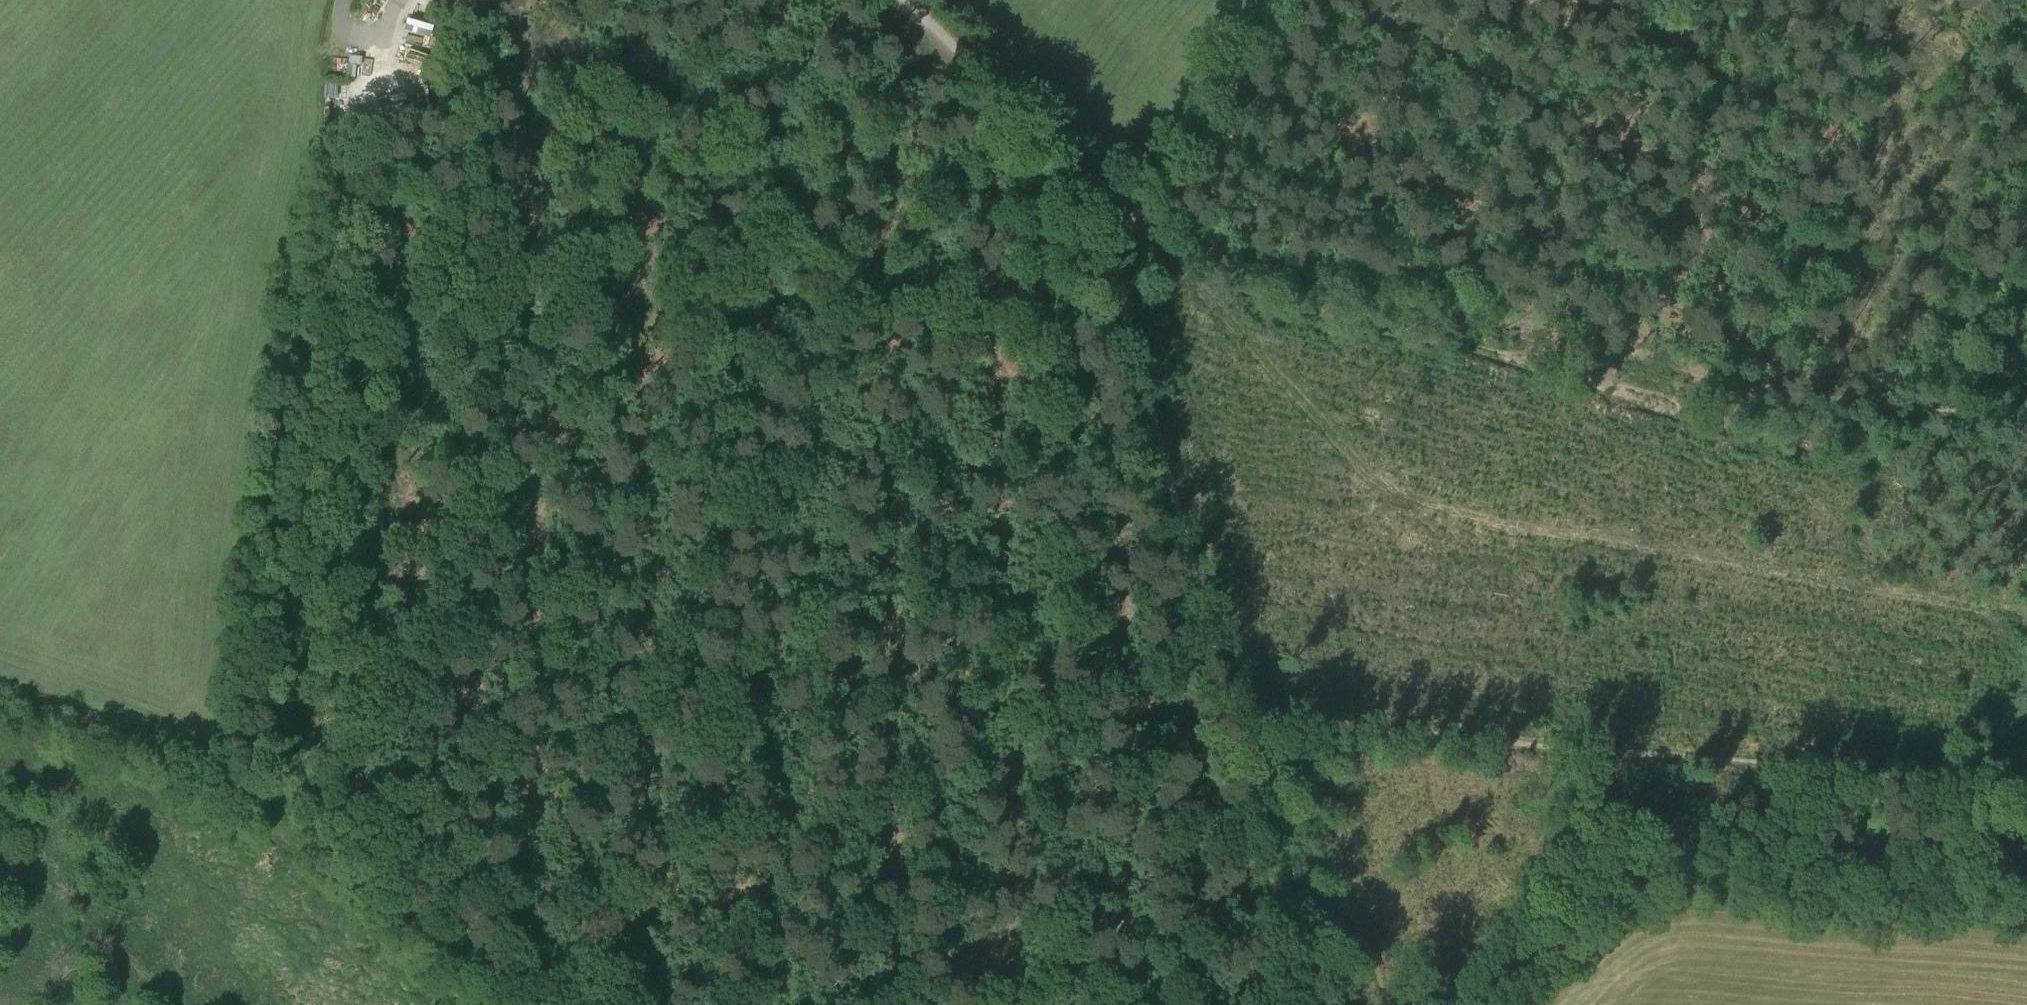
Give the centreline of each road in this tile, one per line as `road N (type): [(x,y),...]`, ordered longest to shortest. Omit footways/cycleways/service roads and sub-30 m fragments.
road 1 (track): [(894,0),(1103,210)]

